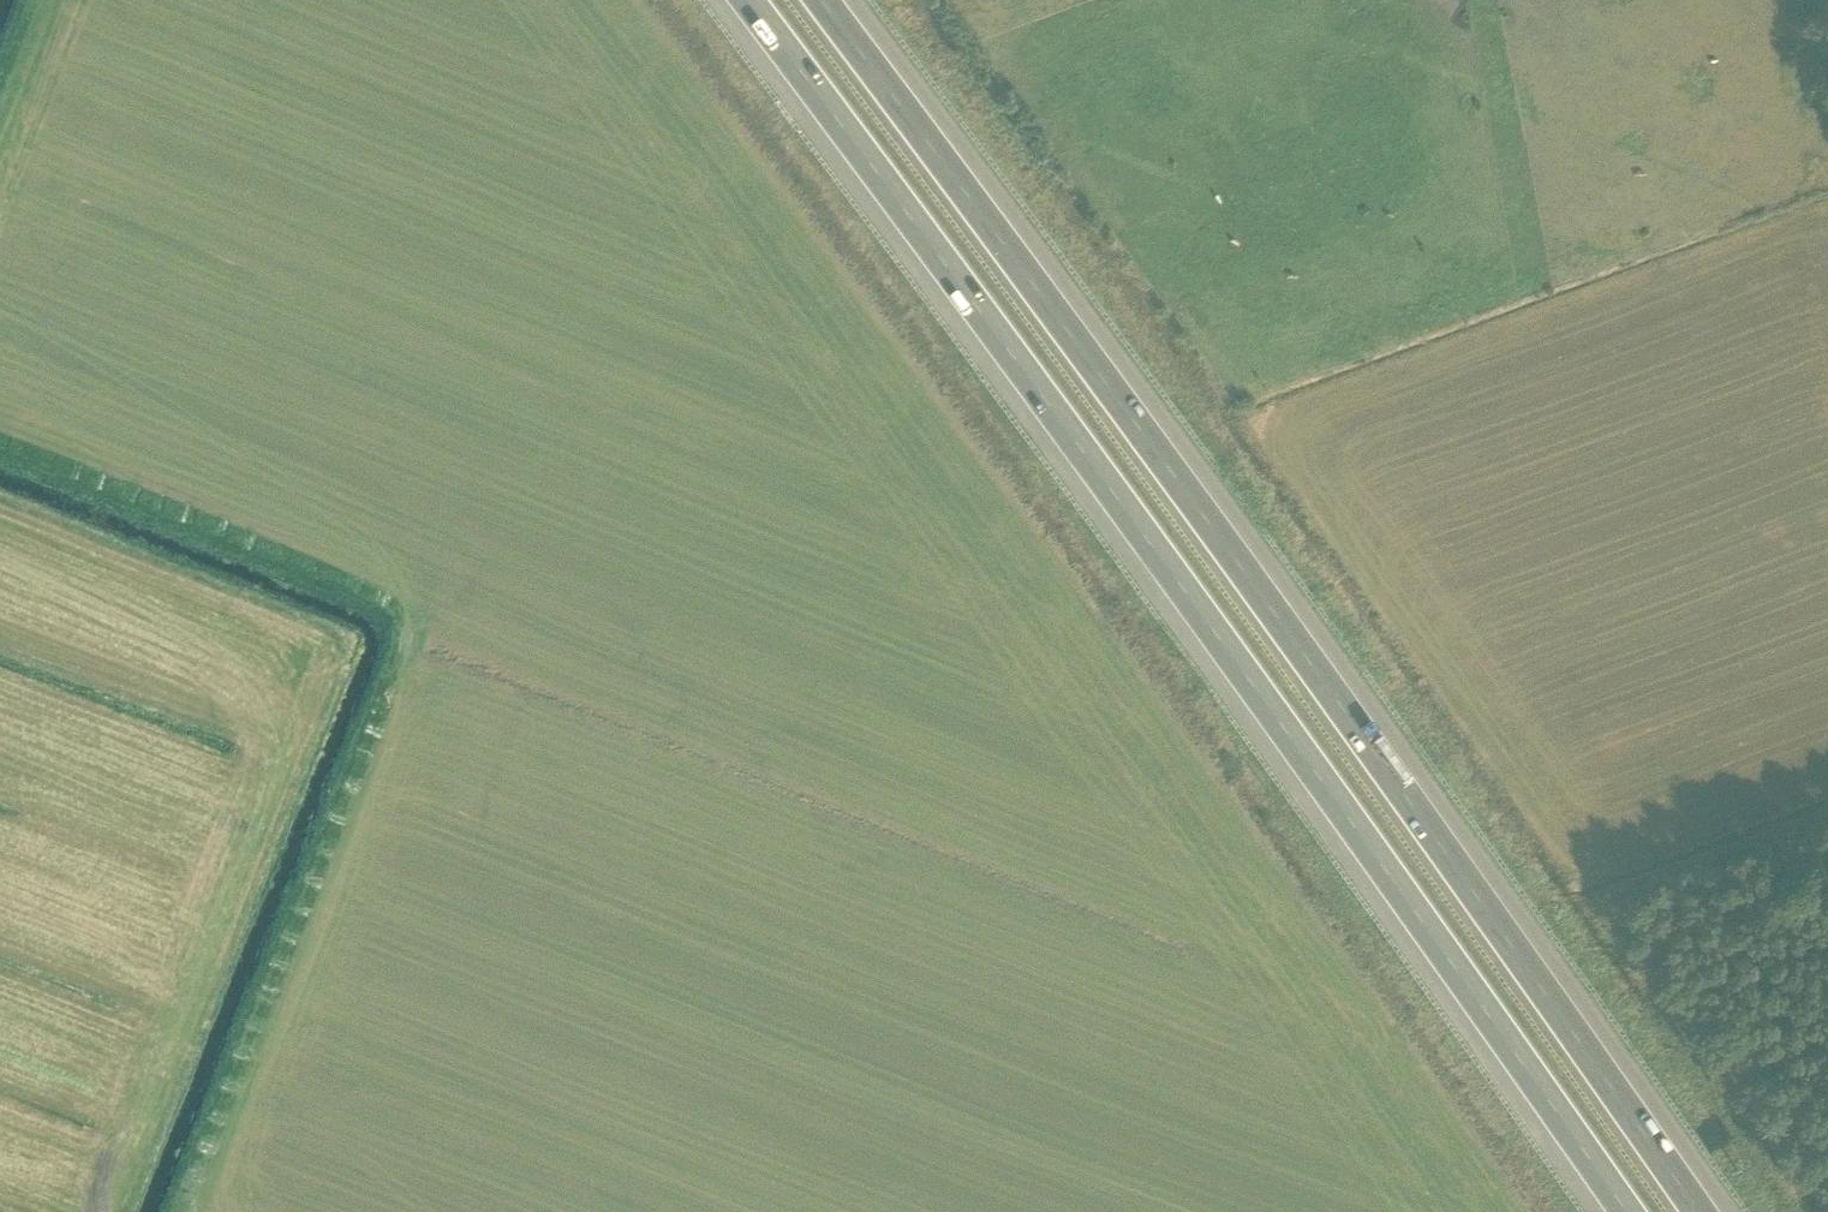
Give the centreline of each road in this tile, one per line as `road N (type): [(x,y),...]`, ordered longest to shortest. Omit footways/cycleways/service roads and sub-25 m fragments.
road 1 (motorway): [(744,0),(1115,497),(1625,1211)]
road 2 (motorway): [(1695,1211),(1171,471),(822,0)]

